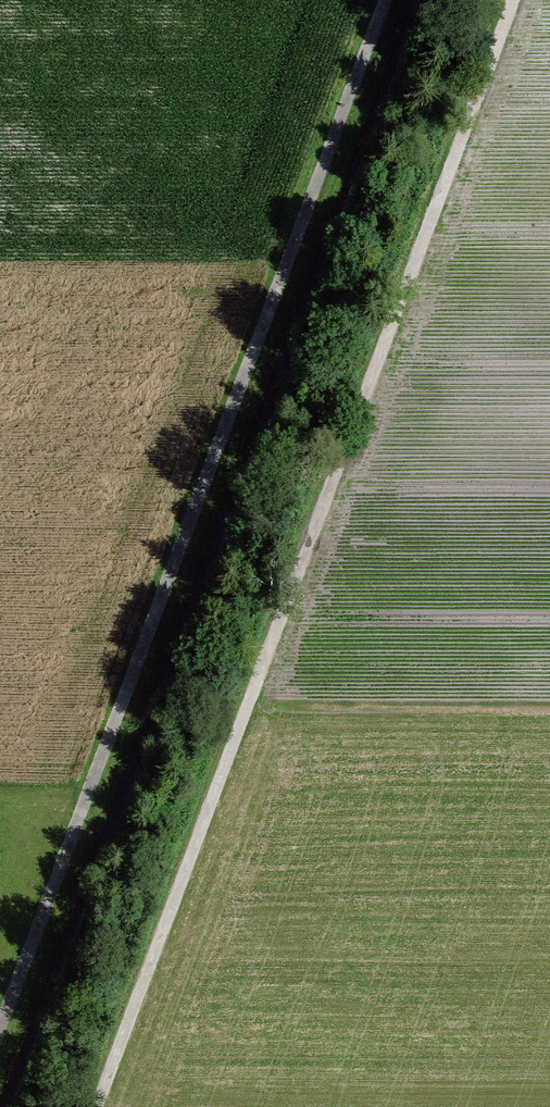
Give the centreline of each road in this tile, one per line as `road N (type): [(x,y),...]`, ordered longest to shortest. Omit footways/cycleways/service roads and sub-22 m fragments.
road 1 (track): [(97,1106),(511,0)]
road 2 (track): [(385,0),(0,1027)]

